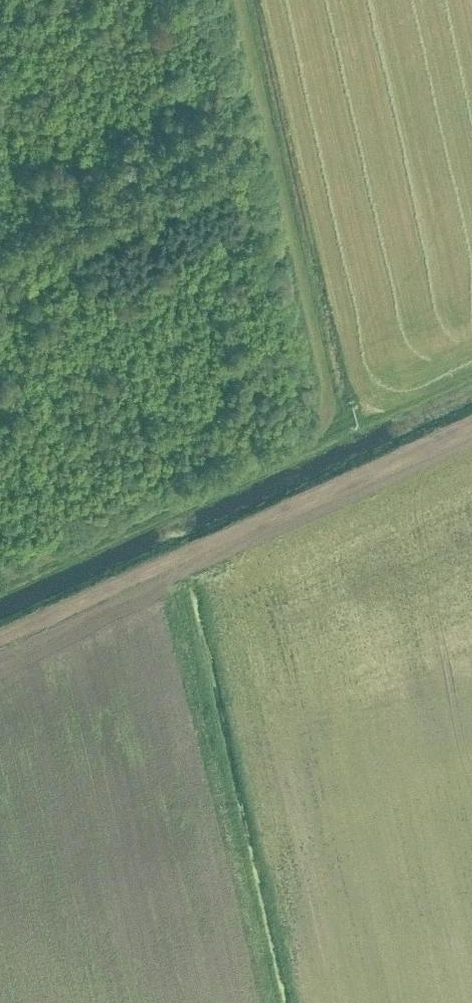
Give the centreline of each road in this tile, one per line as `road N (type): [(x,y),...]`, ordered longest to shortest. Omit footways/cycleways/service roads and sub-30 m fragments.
road 1 (track): [(0,580),(329,429),(334,419),(241,0)]
road 2 (track): [(0,639),(471,421)]

